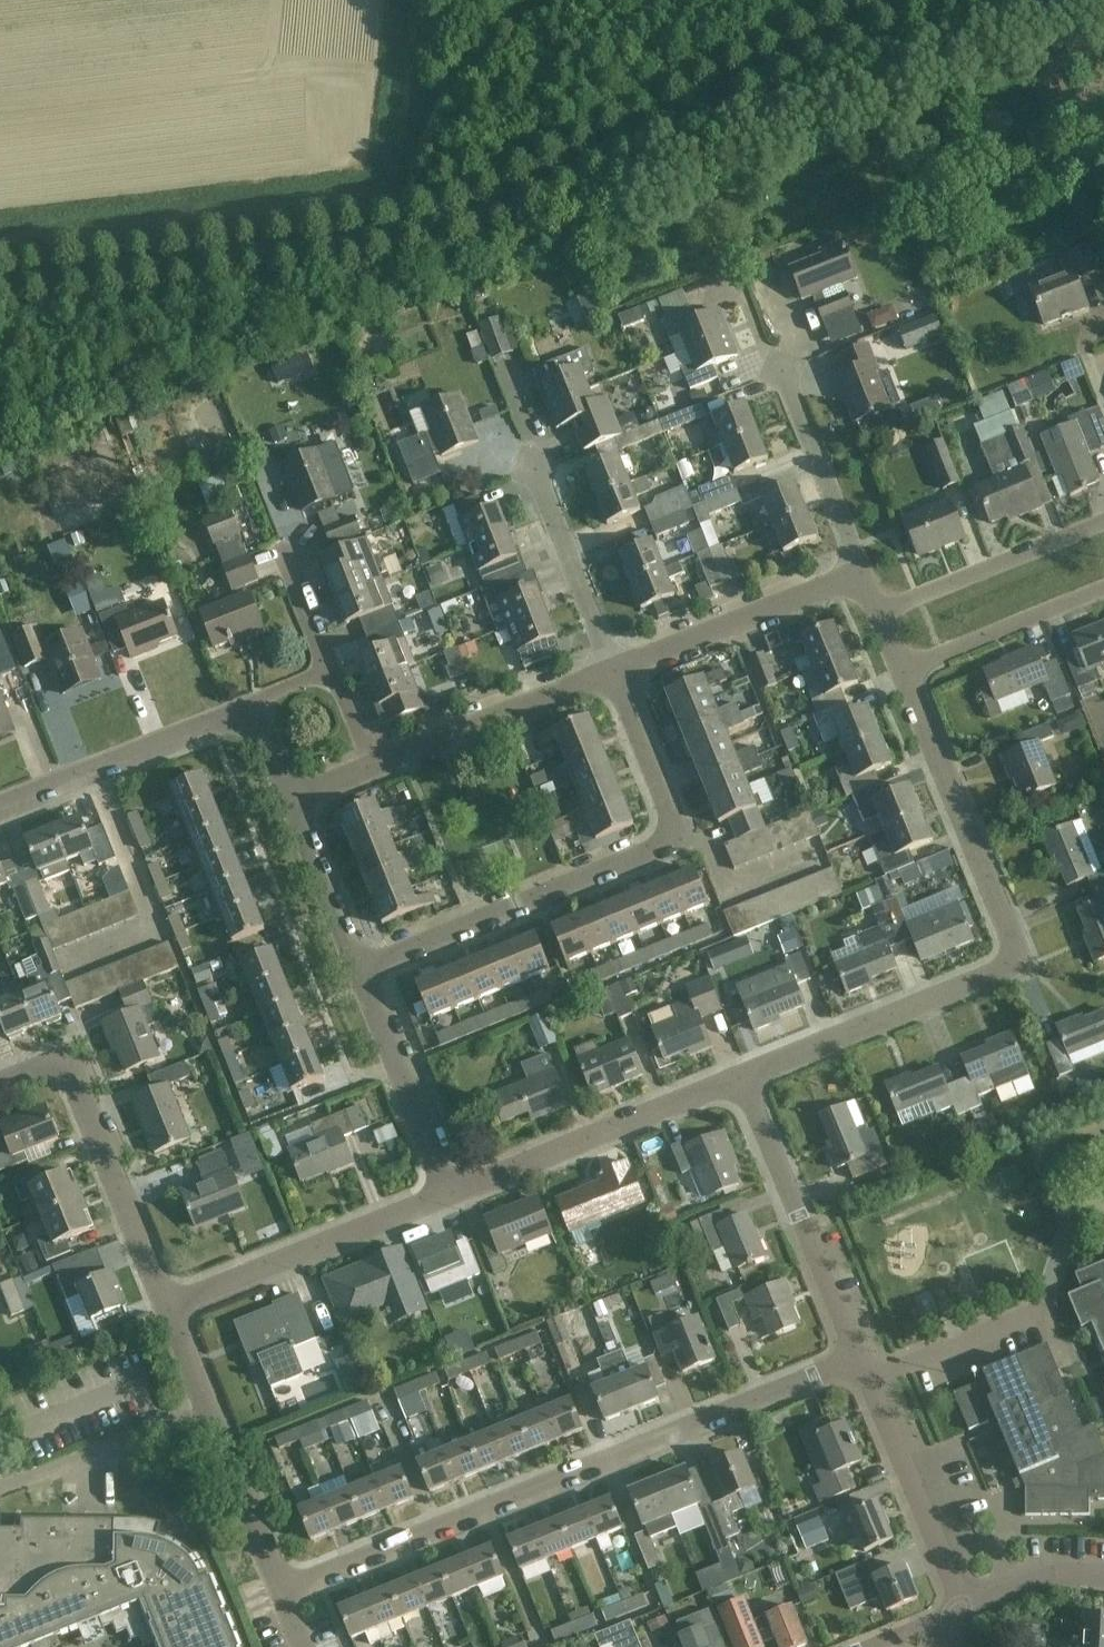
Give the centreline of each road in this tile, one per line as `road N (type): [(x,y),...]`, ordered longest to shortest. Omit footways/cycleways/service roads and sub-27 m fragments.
road 1 (residential): [(855,1360),(278,1590)]
road 2 (residential): [(738,1077),(989,973),(1007,955),(1007,924),(900,669)]
road 3 (residential): [(356,972),(667,849),(670,816),(615,677)]
road 4 (residential): [(167,1305),(77,1081),(34,1070),(0,1084)]
road 5 (residential): [(443,1196),(738,1077)]
road 6 (residential): [(855,1360),(738,1077)]
road 7 (residential): [(278,1590),(167,1305)]
road 8 (residential): [(167,1305),(443,1196)]
road 9 (residential): [(0,804),(251,704)]
road 10 (residential): [(961,1607),(855,1360)]
road 11 (residential): [(858,583),(615,677)]
road 12 (residential): [(615,677),(374,769)]
road 13 (residential): [(874,609),(1103,522)]
road 14 (residential): [(615,677),(524,452)]
road 15 (residential): [(356,972),(443,1196)]
road 16 (residential): [(858,583),(783,364)]
road 17 (residential): [(900,669),(1103,587)]
road 18 (residential): [(295,801),(356,972)]
road 19 (residential): [(961,1607),(1053,1574),(1103,1575)]
road 20 (residential): [(333,673),(286,561)]

